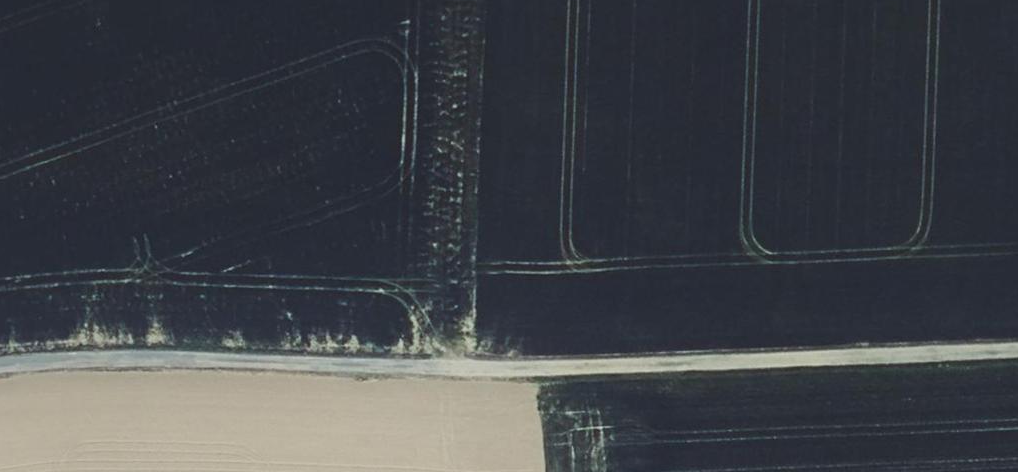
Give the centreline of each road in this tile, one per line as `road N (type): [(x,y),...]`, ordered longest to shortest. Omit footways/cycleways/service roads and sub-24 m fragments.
road 1 (track): [(0,371),(54,361),(488,365),(1017,350)]

